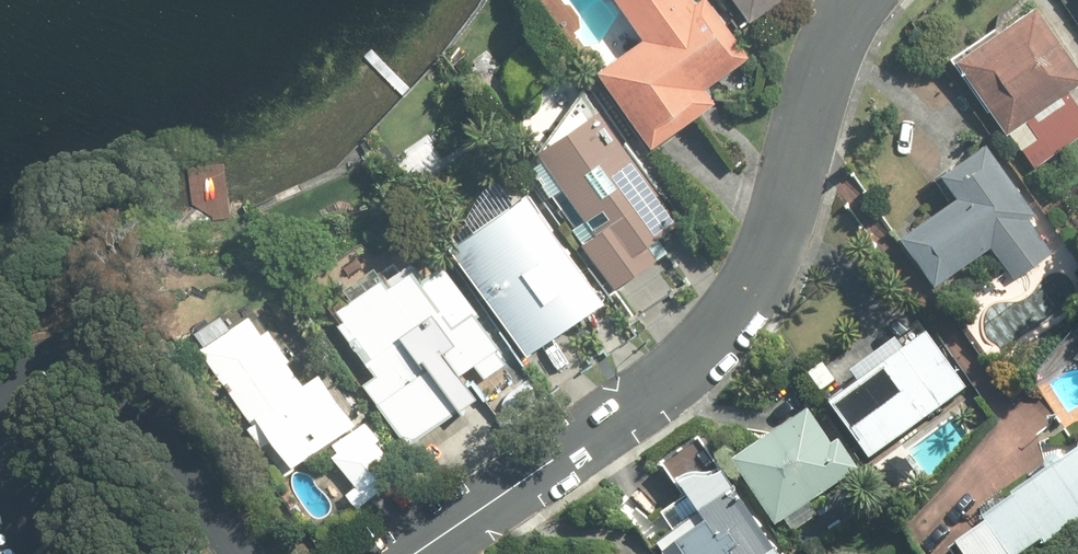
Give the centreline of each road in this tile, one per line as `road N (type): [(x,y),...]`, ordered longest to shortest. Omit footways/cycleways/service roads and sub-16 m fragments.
road 1 (residential): [(860,0),(821,79),(777,237),(737,308),(632,409),(415,553)]

